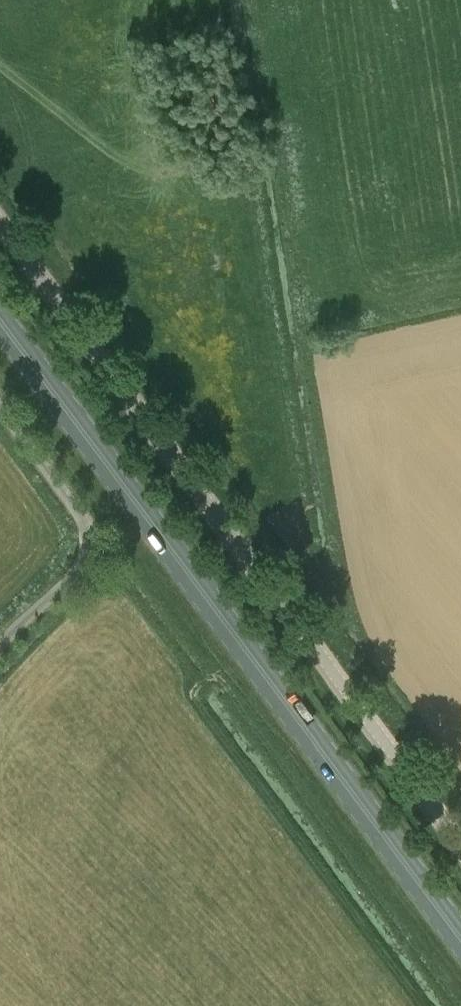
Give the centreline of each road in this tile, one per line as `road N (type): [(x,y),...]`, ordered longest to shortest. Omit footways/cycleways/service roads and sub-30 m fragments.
road 1 (unclassified): [(460,842),(0,223)]
road 2 (primary): [(460,934),(0,324)]
road 3 (unclassified): [(0,644),(84,565),(90,536),(0,406)]

